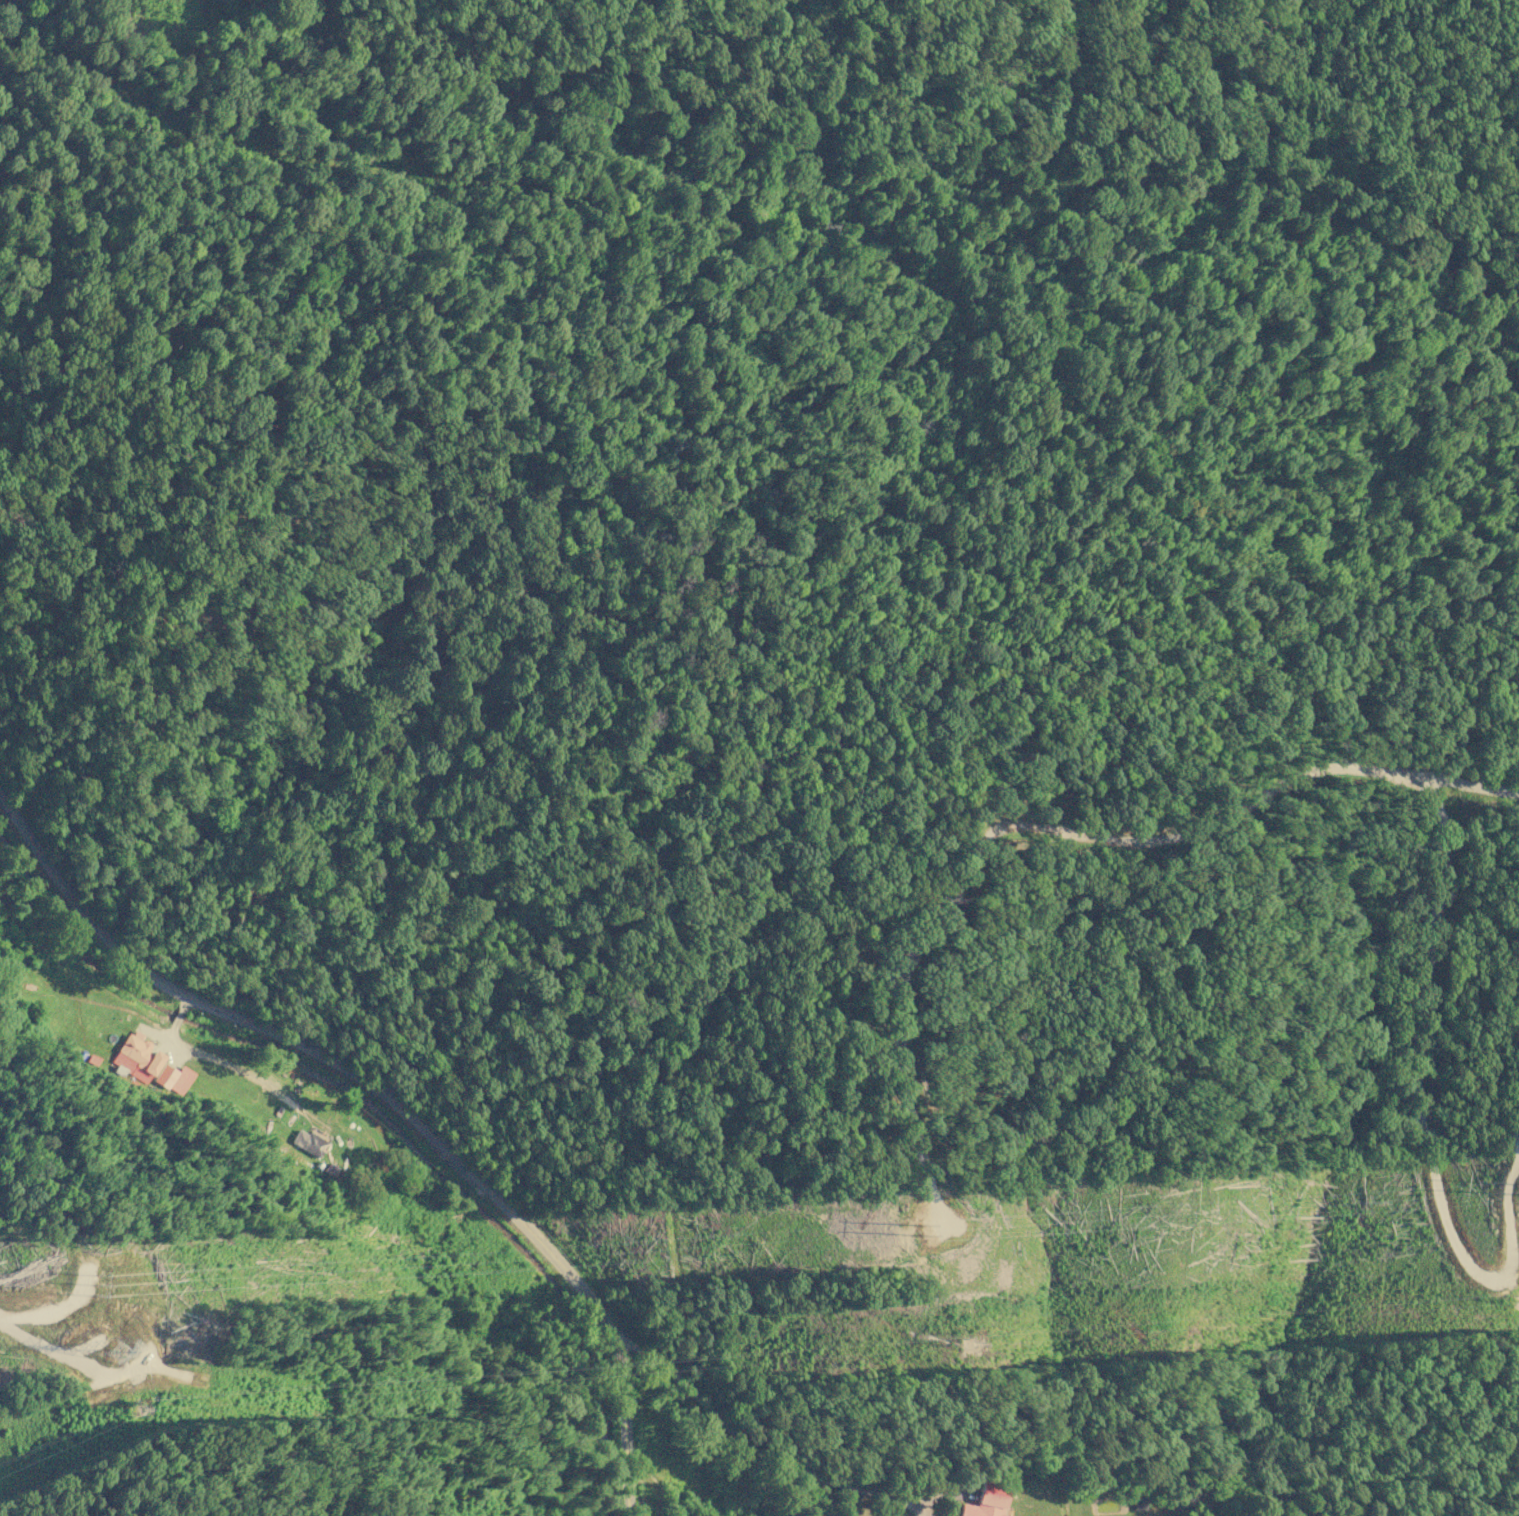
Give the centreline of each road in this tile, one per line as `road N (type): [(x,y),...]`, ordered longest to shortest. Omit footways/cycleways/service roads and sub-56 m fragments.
road 1 (residential): [(628,1515),(620,1349),(601,1305),(390,1091),(354,1065),(136,970),(61,888),(0,788)]

